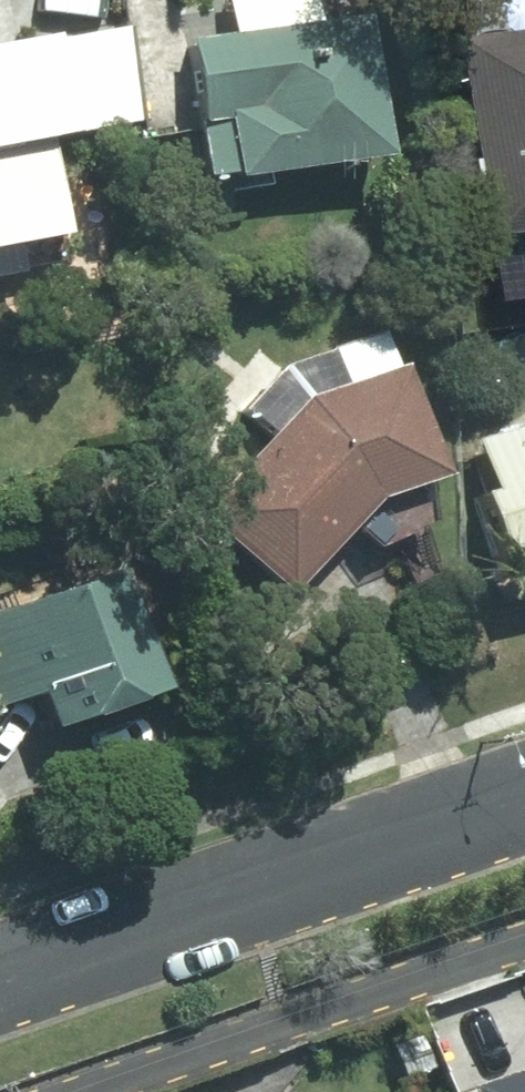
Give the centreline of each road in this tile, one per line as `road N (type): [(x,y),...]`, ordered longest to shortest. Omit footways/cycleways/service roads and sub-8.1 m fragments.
road 1 (residential): [(524,805),(0,987)]

